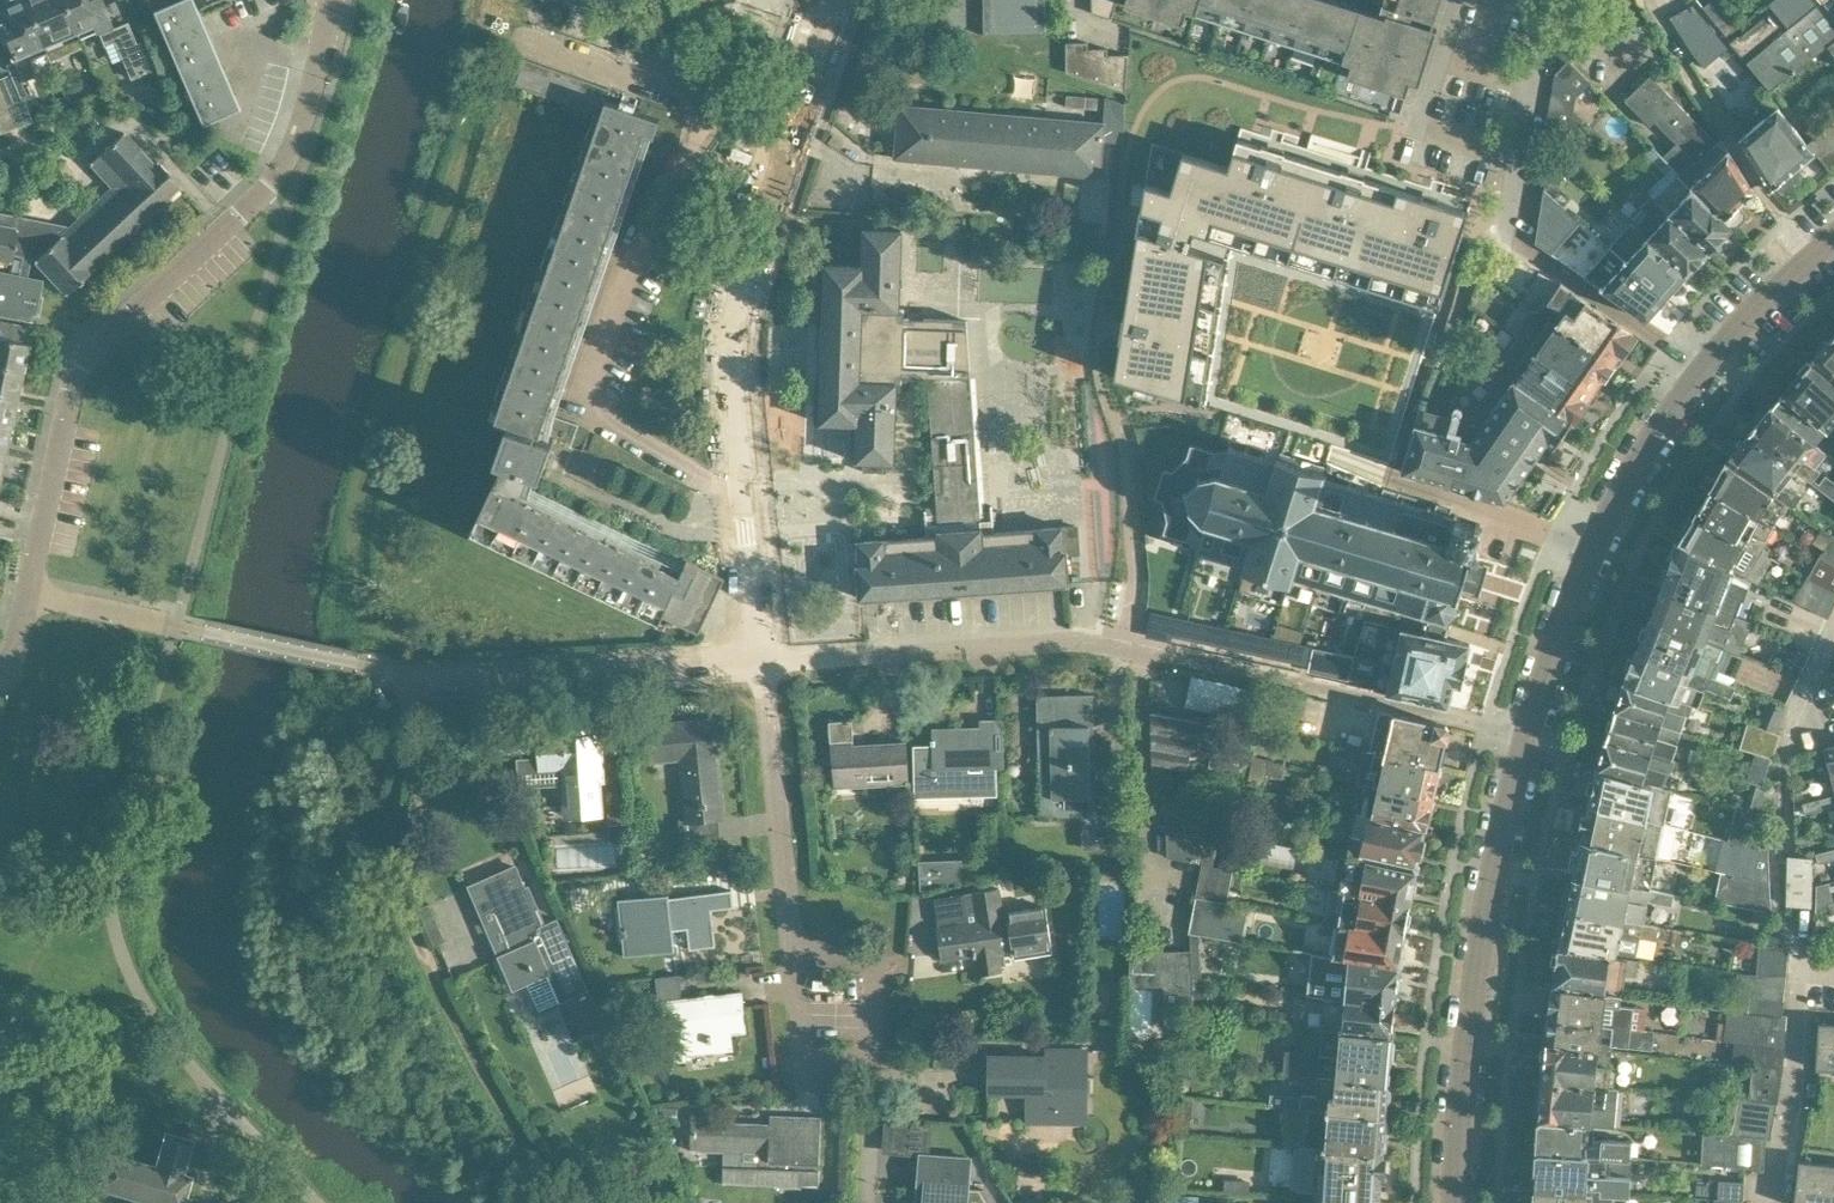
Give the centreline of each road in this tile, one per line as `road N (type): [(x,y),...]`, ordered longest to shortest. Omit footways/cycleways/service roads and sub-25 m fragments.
road 1 (residential): [(763,659),(1060,641),(1533,730)]
road 2 (residential): [(27,592),(77,376),(263,190),(335,31),(335,0)]
road 3 (residential): [(393,669),(401,759),(387,853),(395,892),(477,1074),(569,1202)]
road 4 (residential): [(763,659),(733,324),(786,149)]
road 5 (residential): [(1704,371),(1500,237),(1545,0)]
road 6 (residential): [(1465,1202),(1486,941),(1533,730)]
road 7 (residential): [(1533,730),(1594,559),(1648,451),(1704,371)]
road 8 (residential): [(393,669),(763,659)]
road 9 (residential): [(357,664),(27,592)]
road 10 (residential): [(795,972),(763,659)]
road 11 (residential): [(786,149),(531,48)]
road 12 (residential): [(1704,371),(1833,239)]
road 13 (residential): [(861,1085),(814,1084),(801,1058),(795,972)]
road 14 (residential): [(786,149),(839,0)]
road 15 (residential): [(868,973),(878,984),(877,1069),(861,1085)]

